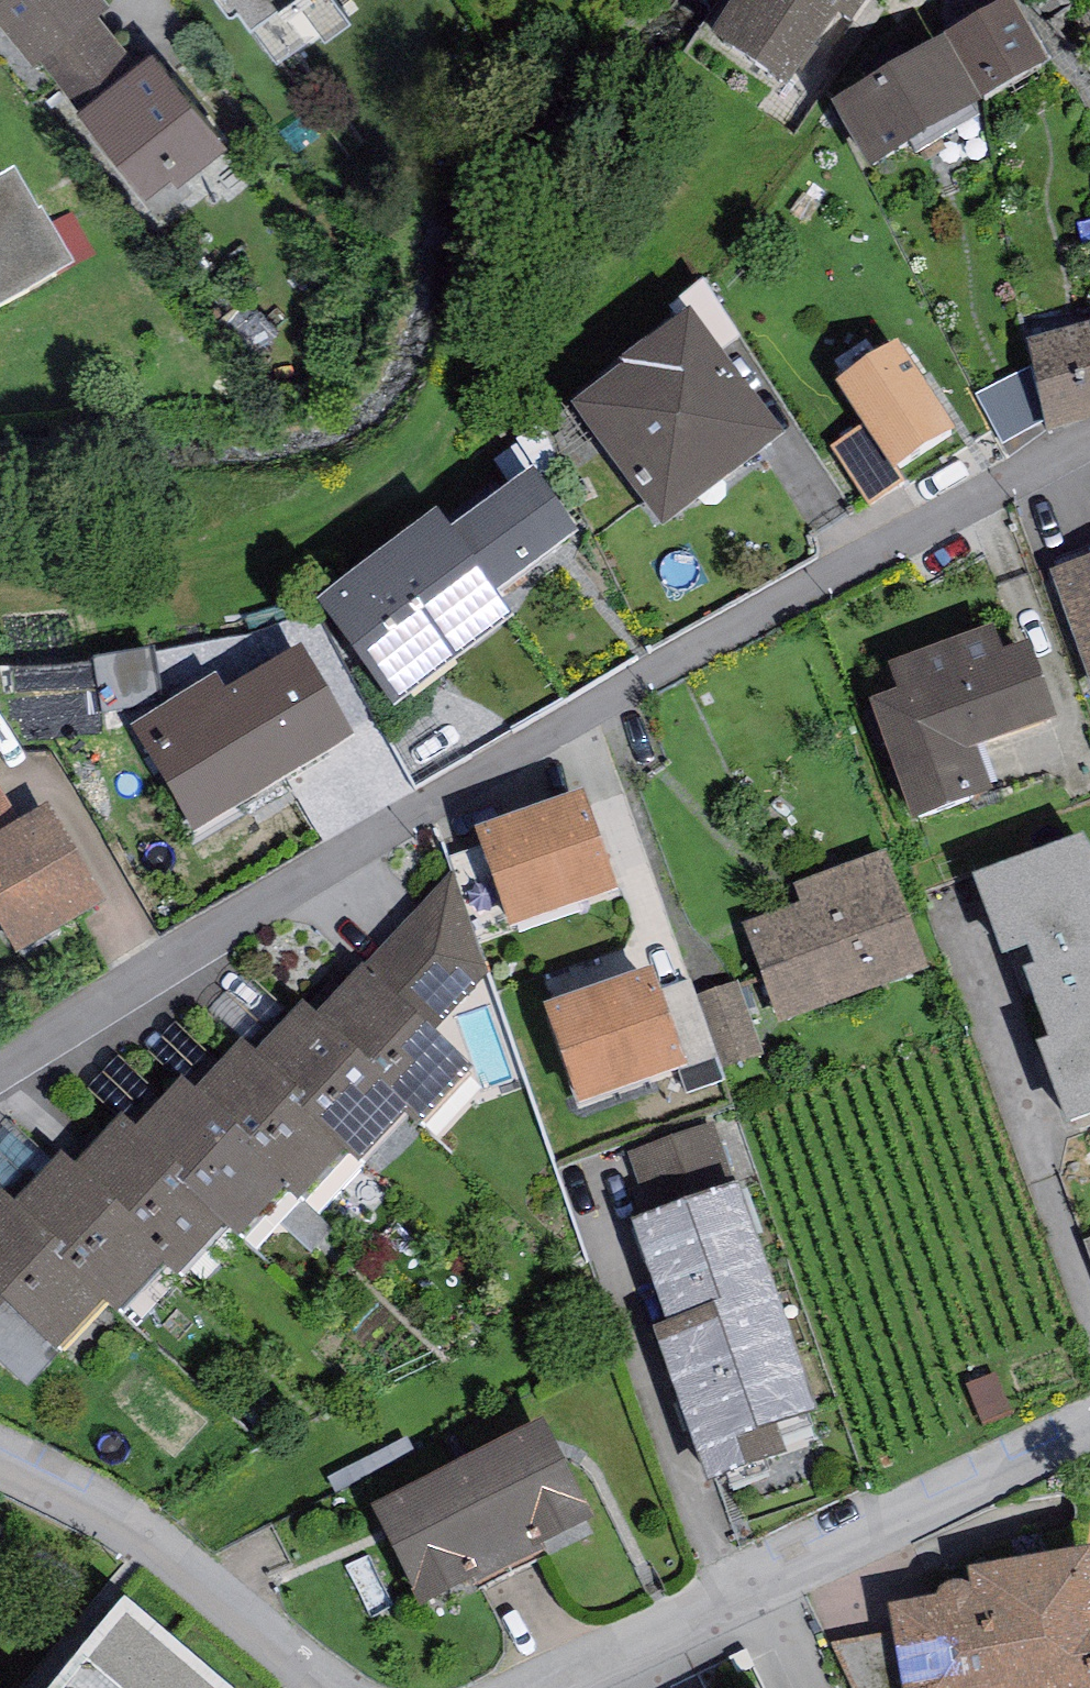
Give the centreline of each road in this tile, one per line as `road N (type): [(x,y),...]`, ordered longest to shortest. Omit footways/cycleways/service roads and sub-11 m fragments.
road 1 (residential): [(1089,462),(999,493),(924,533),(0,1076)]
road 2 (residential): [(1089,1437),(542,1687)]
road 3 (residential): [(0,1452),(116,1511),(351,1687)]

